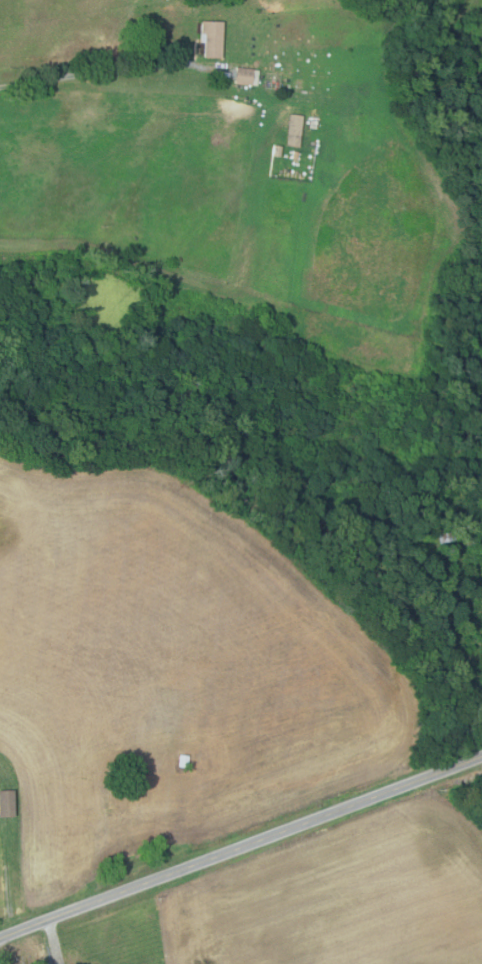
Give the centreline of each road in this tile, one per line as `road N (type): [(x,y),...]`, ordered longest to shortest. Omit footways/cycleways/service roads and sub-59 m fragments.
road 1 (residential): [(0,939),(481,756)]

